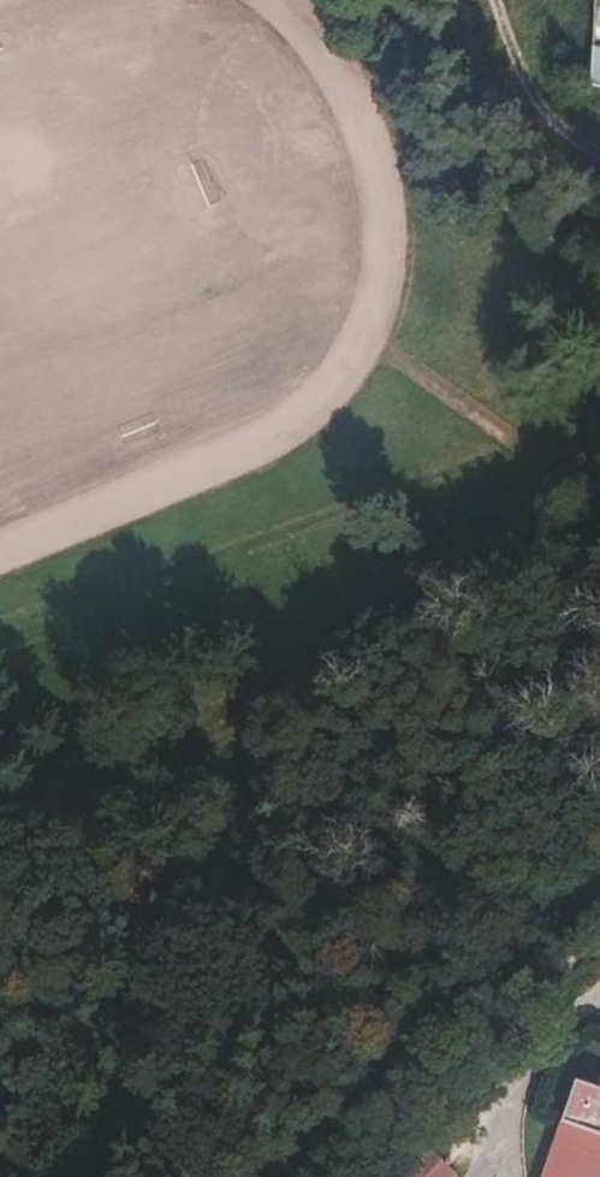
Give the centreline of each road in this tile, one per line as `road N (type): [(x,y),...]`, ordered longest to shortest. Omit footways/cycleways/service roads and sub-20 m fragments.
road 1 (track): [(599,155),(554,132),(518,87),(489,0)]

